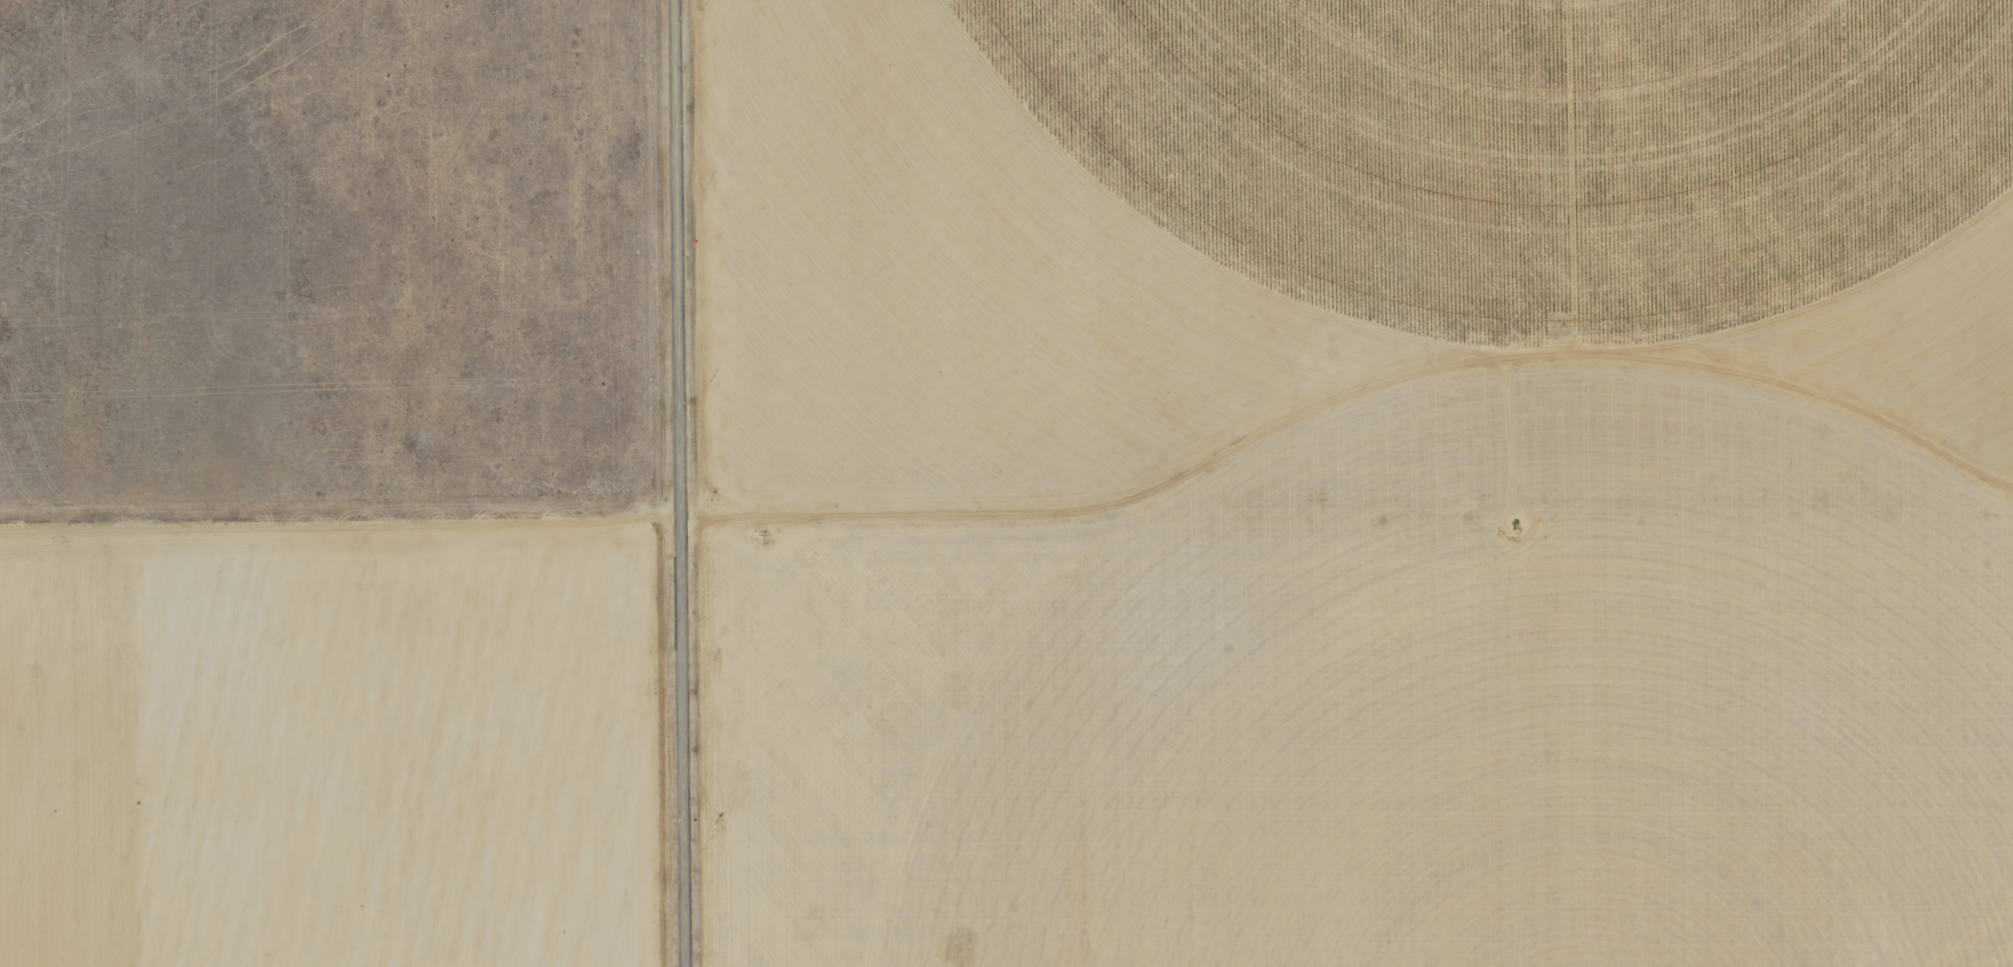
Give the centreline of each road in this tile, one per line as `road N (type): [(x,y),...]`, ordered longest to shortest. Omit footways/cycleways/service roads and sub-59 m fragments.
road 1 (tertiary): [(676,0),(686,966)]

